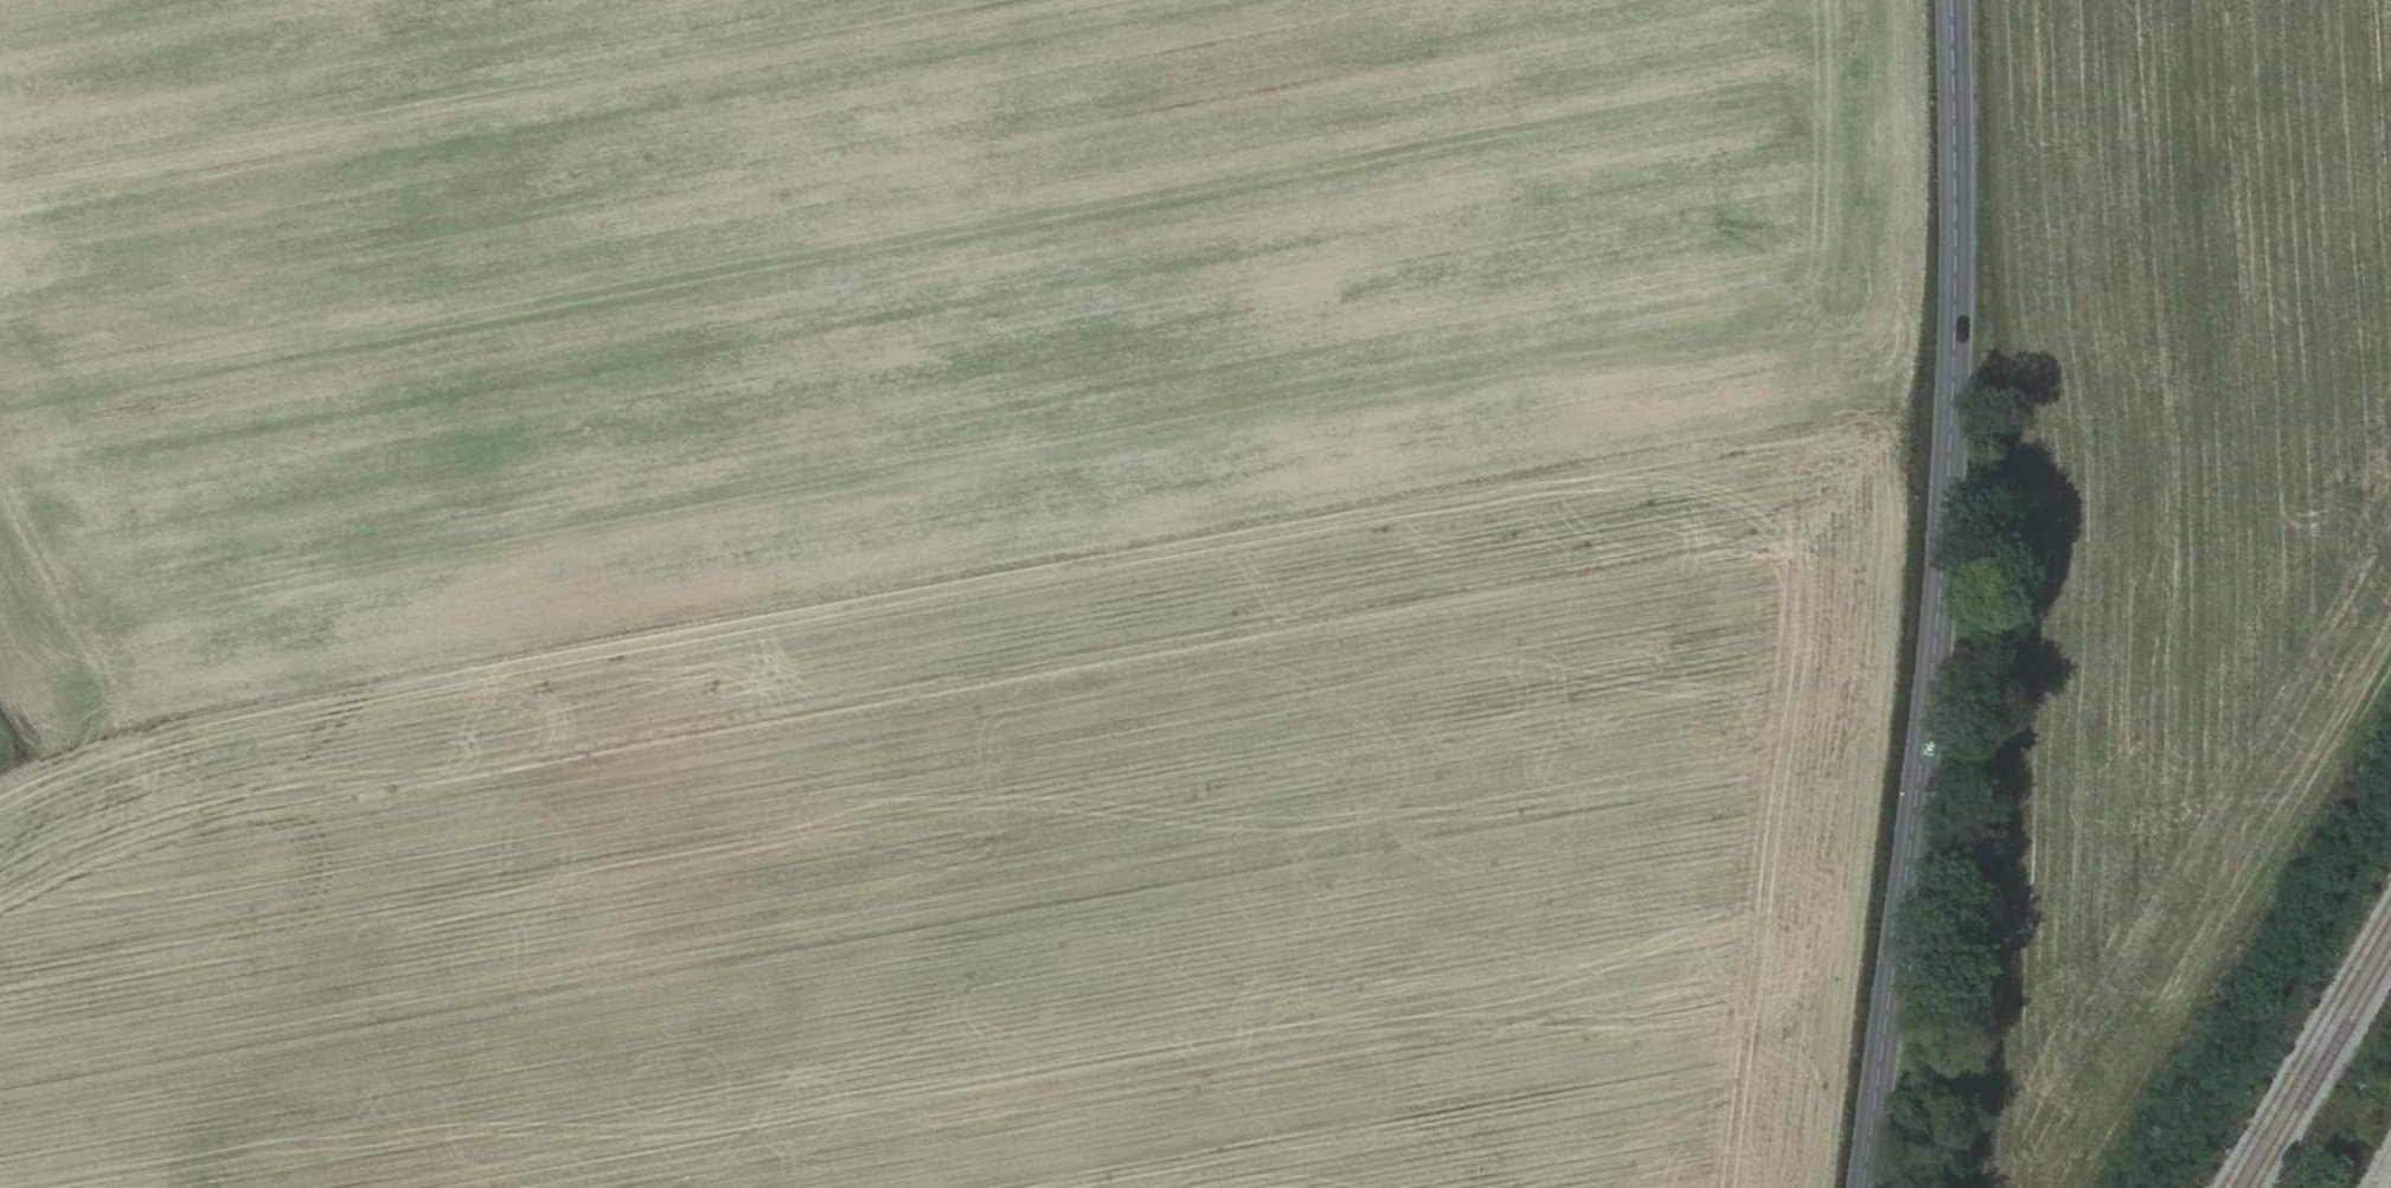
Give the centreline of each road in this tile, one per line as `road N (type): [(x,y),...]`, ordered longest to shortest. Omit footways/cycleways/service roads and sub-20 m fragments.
road 1 (tertiary): [(1947,0),(1955,322),(1856,1187)]

